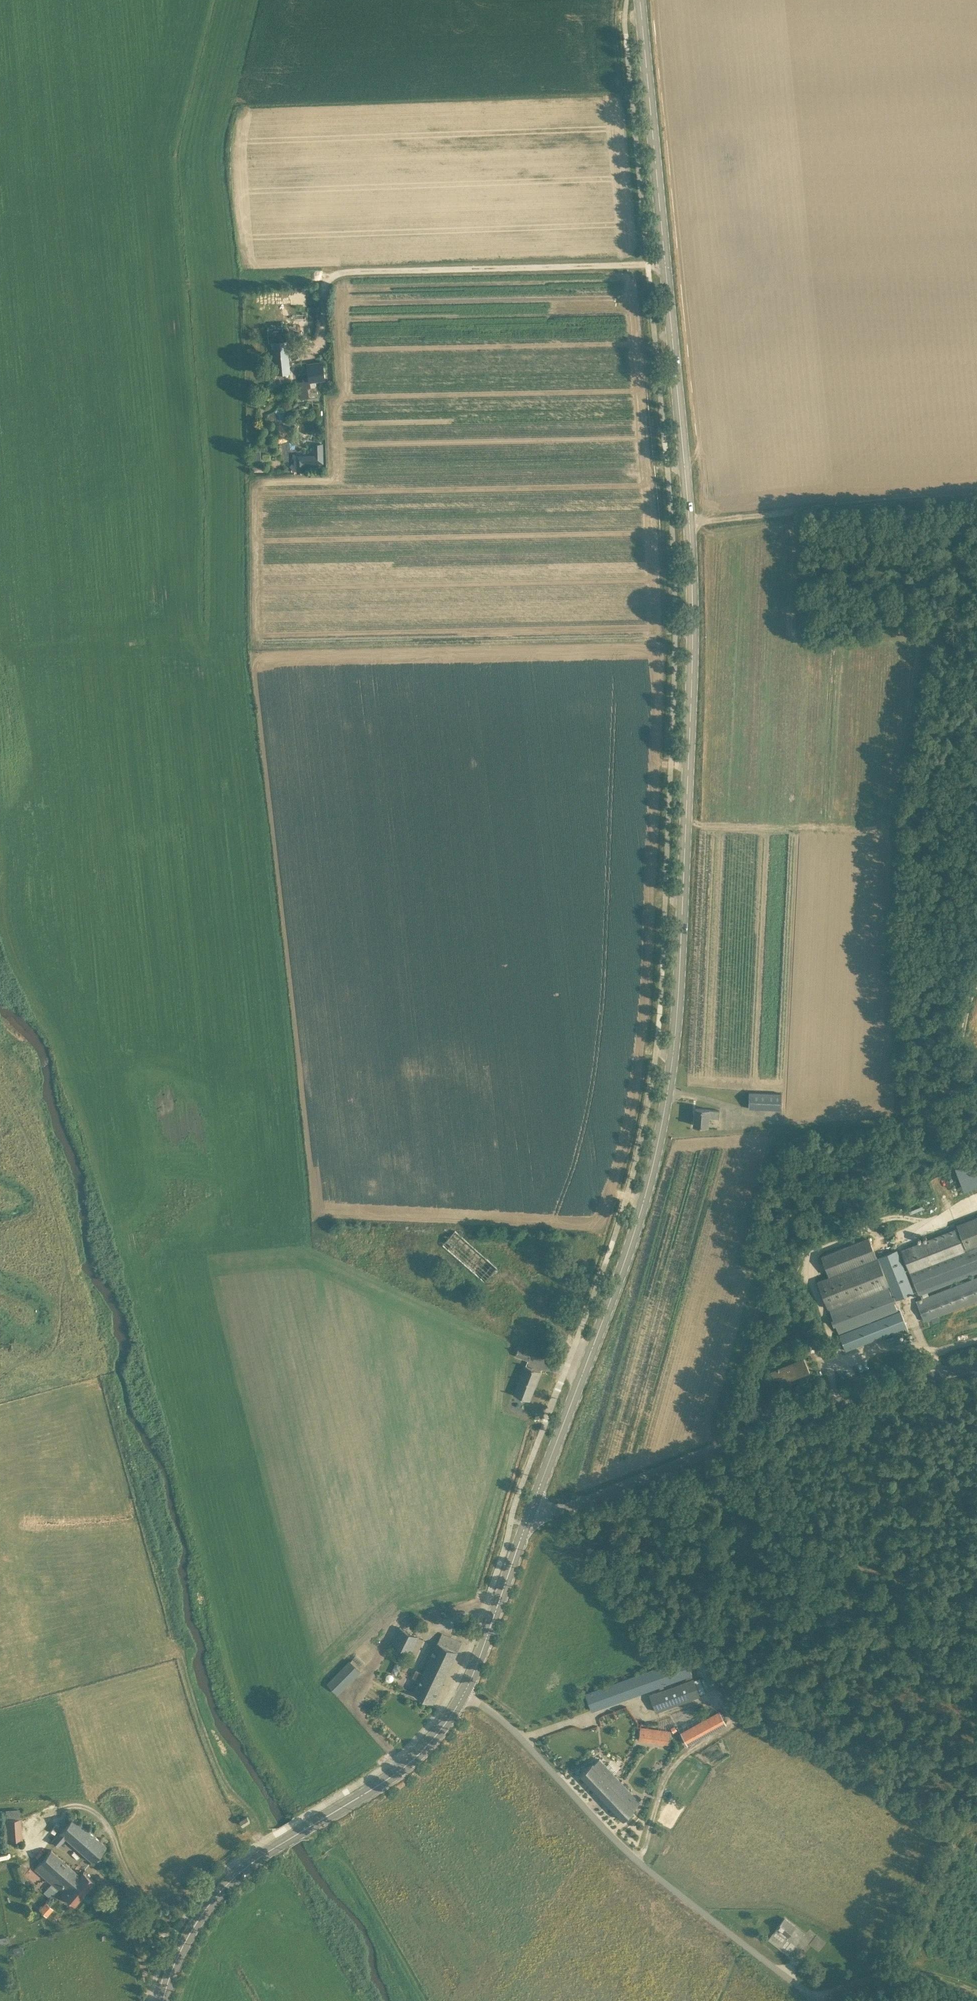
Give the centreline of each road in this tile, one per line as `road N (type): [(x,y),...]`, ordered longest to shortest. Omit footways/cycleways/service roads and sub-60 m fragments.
road 1 (secondary): [(530,1520),(645,1203),(675,1041),(692,577),(640,0)]
road 2 (track): [(976,975),(941,1094),(911,1148),(872,1176),(801,1207),(771,1269),(718,1451)]
road 3 (track): [(189,283),(665,265)]
road 4 (unclassified): [(821,1996),(801,1992),(683,1904),(495,1719),(461,1696)]
road 5 (tertiary): [(530,1520),(839,1404),(976,1366)]
road 6 (secondary): [(165,2000),(218,1896),(281,1844),(402,1769),(461,1696)]
road 7 (track): [(690,524),(976,493)]
road 8 (secondary): [(461,1696),(530,1520)]

